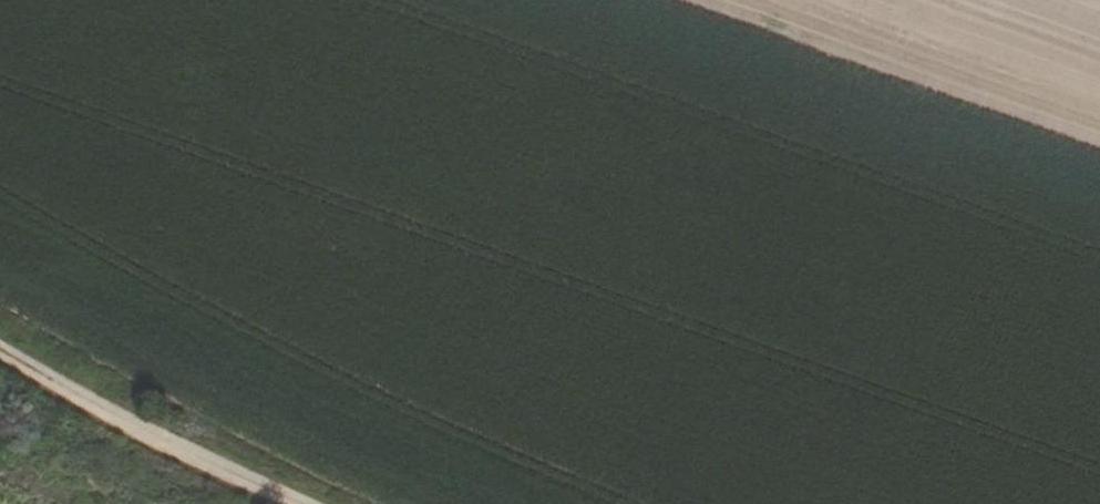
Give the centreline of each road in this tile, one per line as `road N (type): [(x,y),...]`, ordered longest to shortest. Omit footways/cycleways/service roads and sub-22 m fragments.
road 1 (track): [(294,503),(0,353)]

